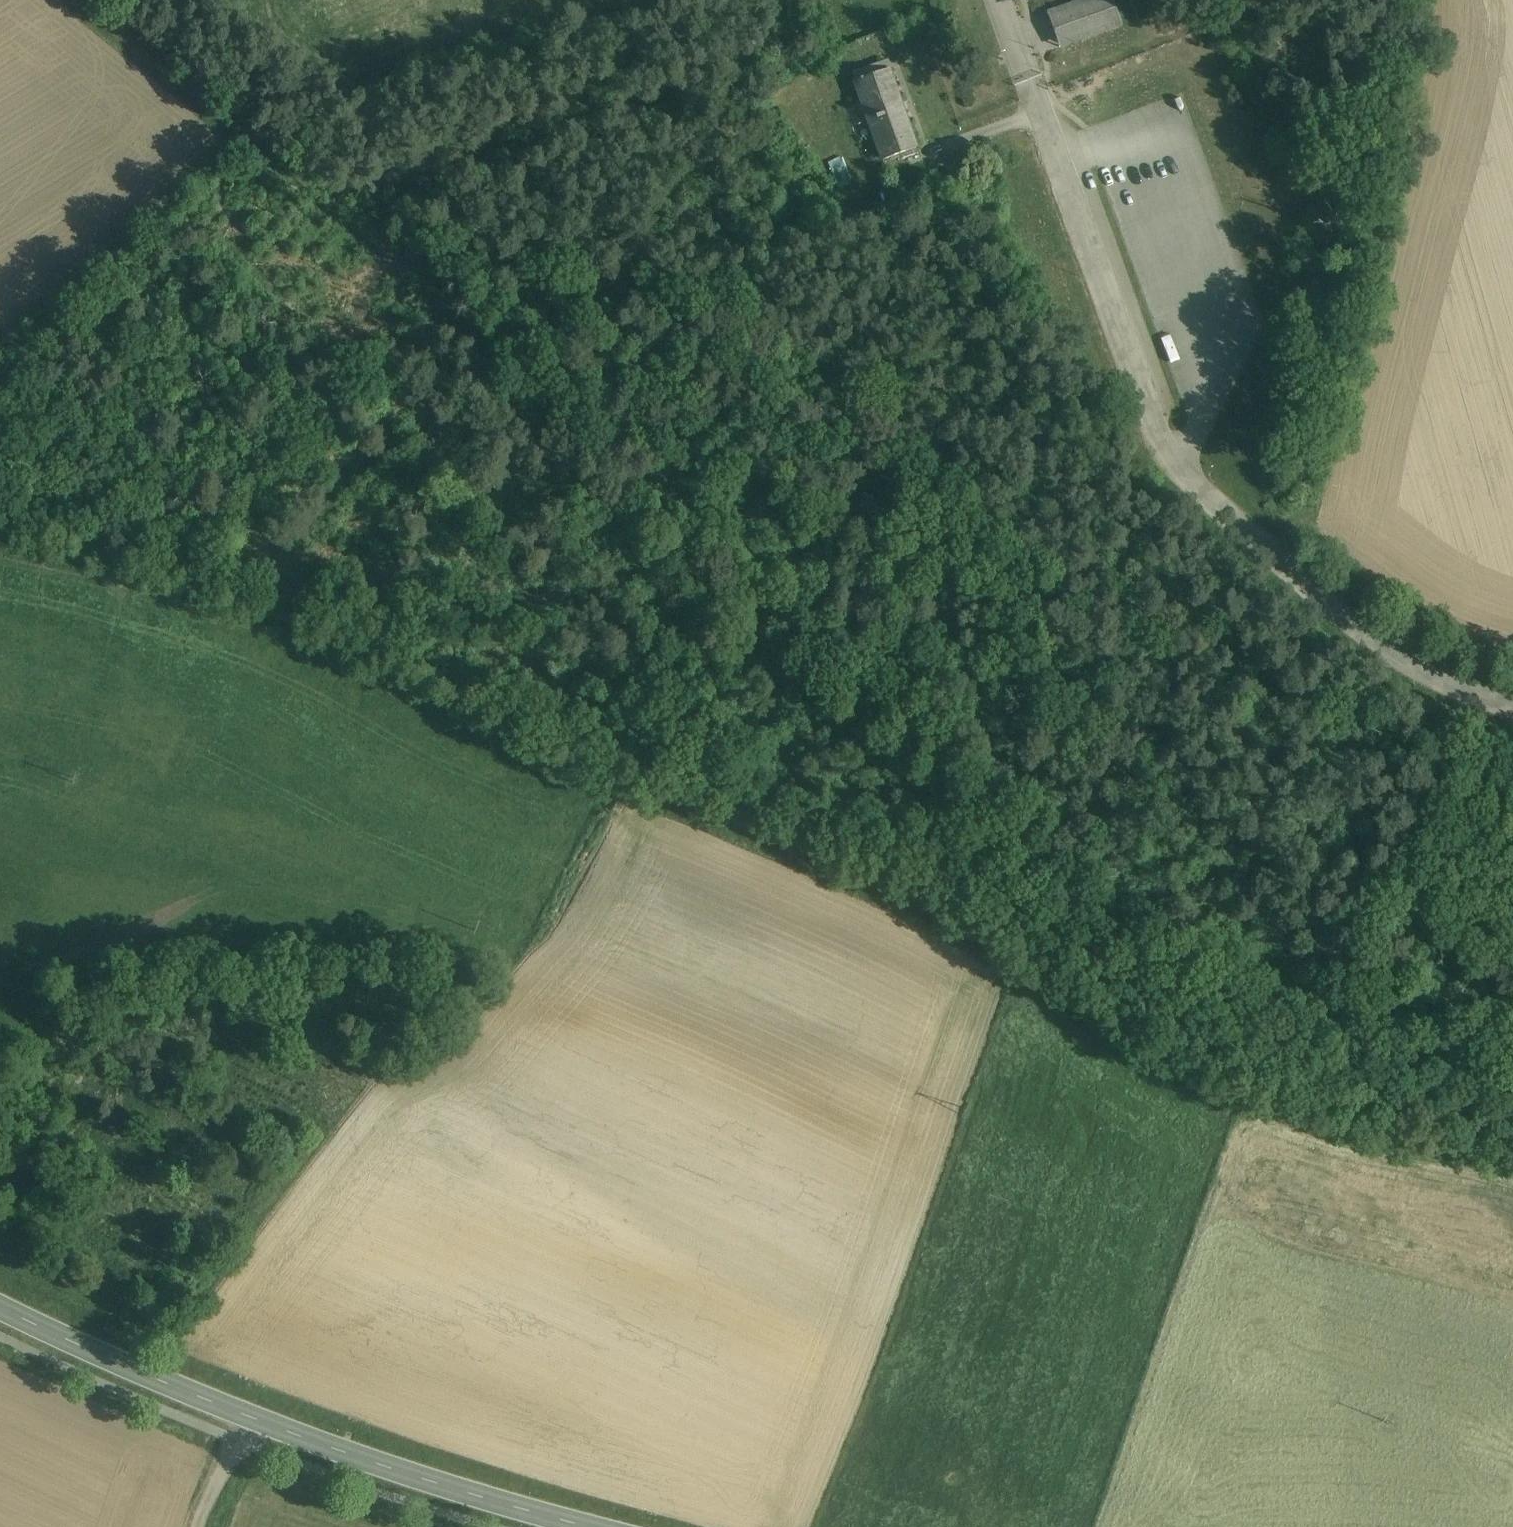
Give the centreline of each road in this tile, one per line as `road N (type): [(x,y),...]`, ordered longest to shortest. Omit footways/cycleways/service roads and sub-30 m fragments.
road 1 (residential): [(1038,93),(1157,443),(1274,570),(1383,648),(1471,690),(1512,700)]
road 2 (tertiary): [(588,1526),(357,1457),(0,1307)]

